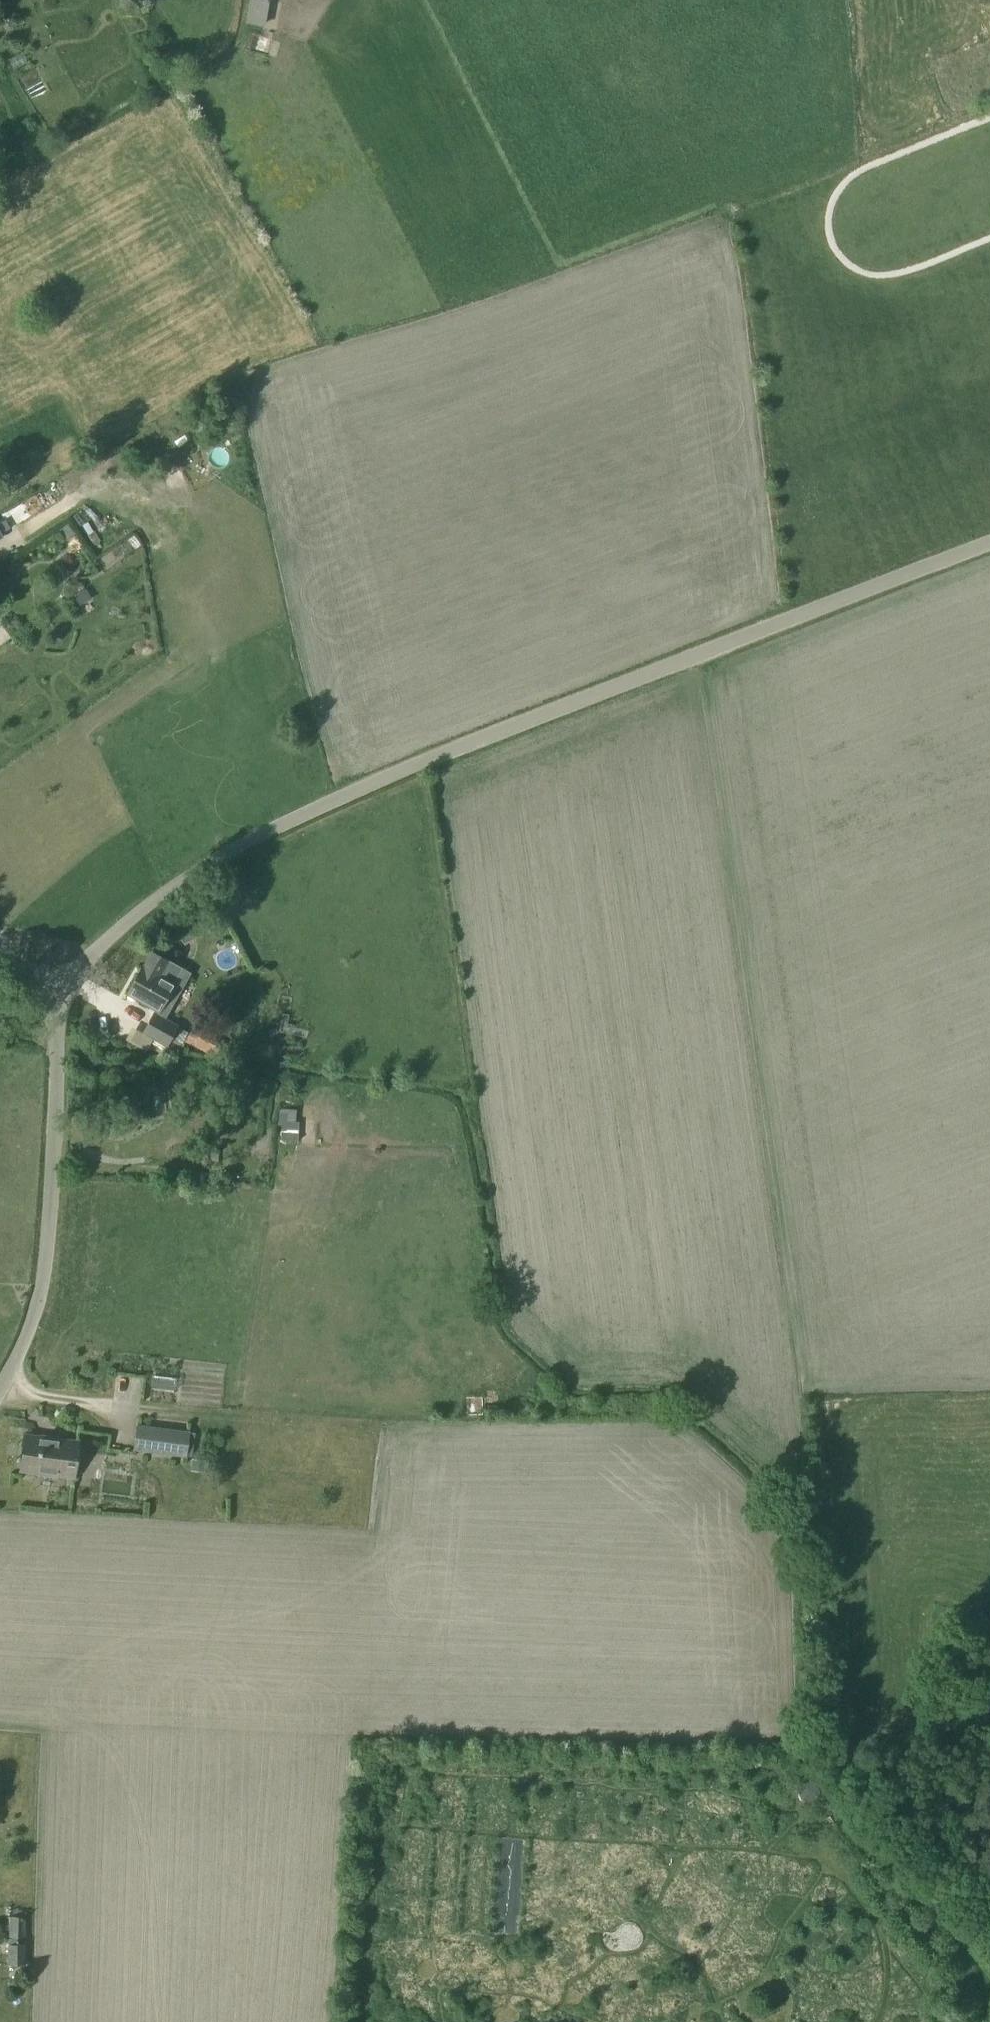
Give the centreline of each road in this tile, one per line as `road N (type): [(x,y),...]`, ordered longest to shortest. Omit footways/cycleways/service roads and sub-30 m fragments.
road 1 (unclassified): [(56,996),(135,912),(280,823),(381,775),(989,543)]
road 2 (unclassified): [(0,1382),(42,1275),(56,1122),(56,996)]

